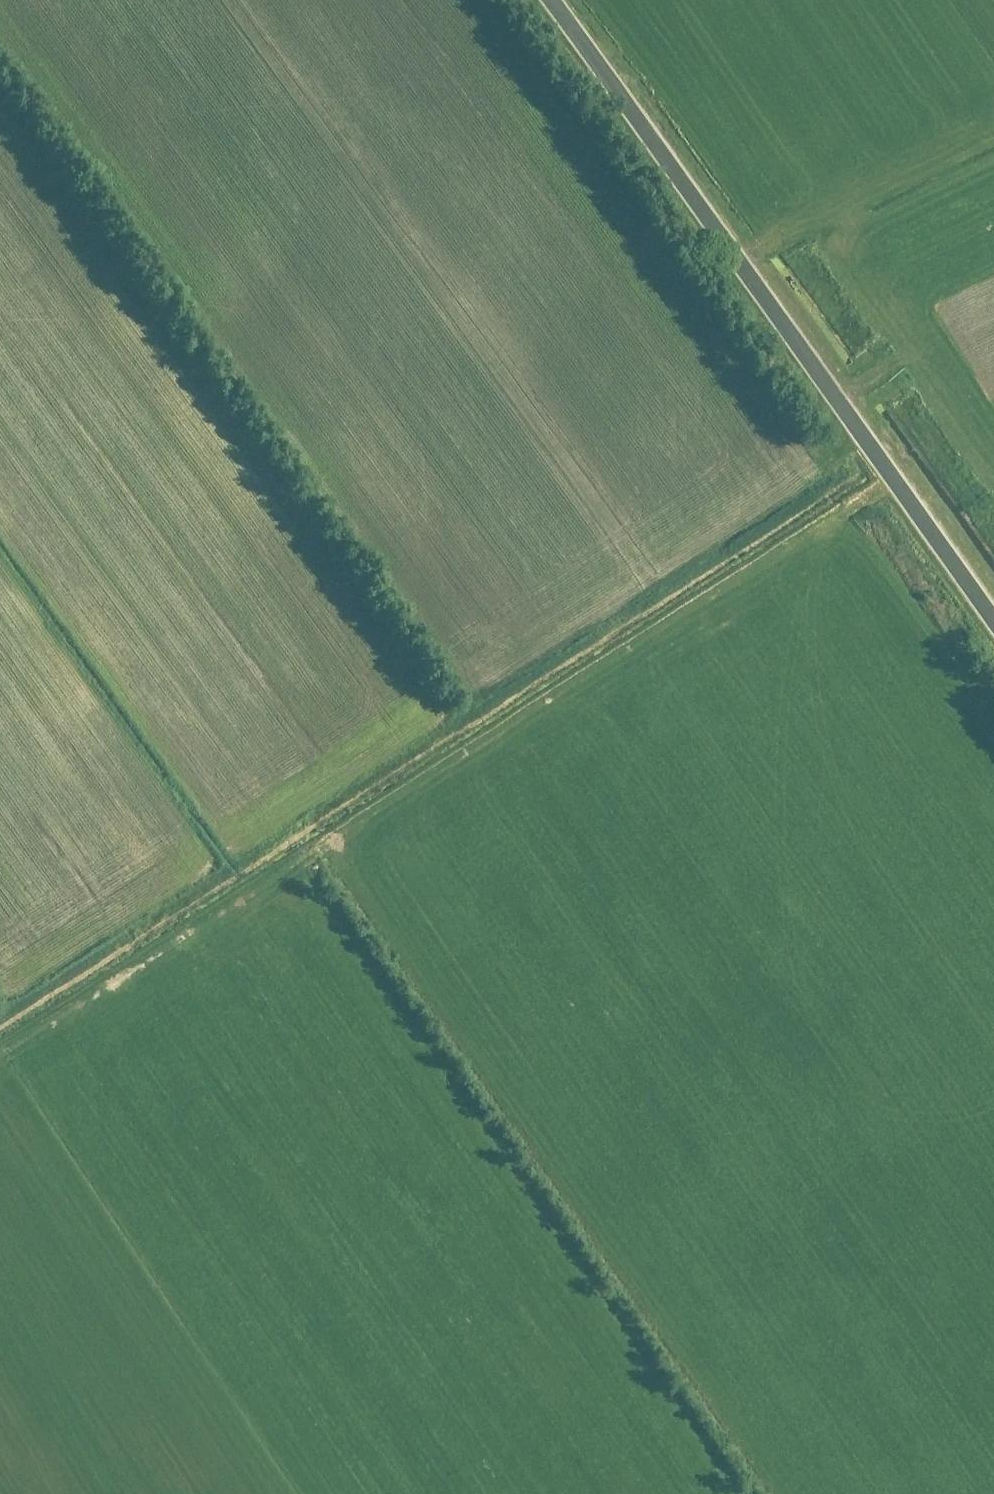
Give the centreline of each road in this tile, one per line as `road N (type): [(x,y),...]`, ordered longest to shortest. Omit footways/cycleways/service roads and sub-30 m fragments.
road 1 (tertiary): [(993,599),(663,132),(553,0)]

